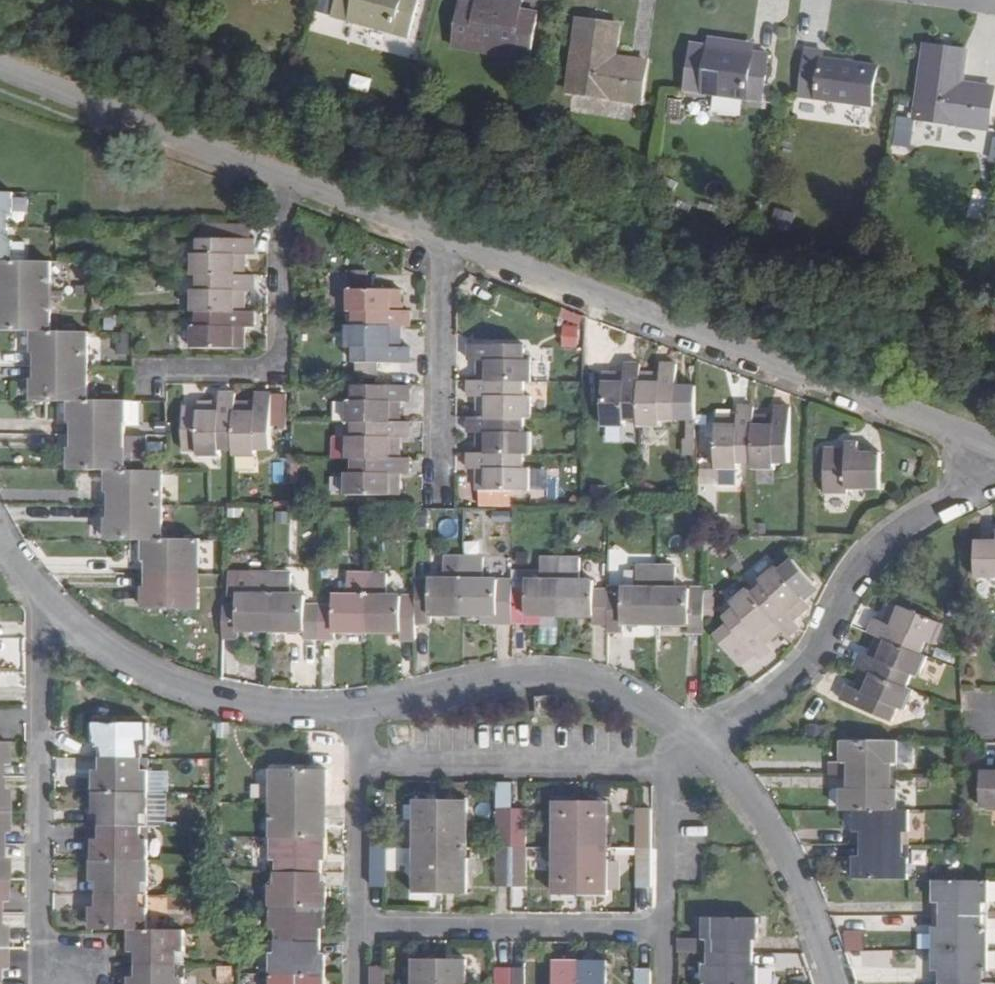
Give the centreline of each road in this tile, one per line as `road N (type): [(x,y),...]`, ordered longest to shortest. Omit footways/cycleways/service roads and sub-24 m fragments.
road 1 (residential): [(441,238),(994,447)]
road 2 (residential): [(91,983),(91,971),(43,970),(37,591)]
road 3 (residential): [(994,462),(905,520),(848,581),(812,661),(692,746)]
road 4 (residential): [(360,708),(266,709),(168,685),(104,647),(37,591)]
road 5 (residential): [(692,746),(615,692),(548,676),(360,708)]
road 6 (residential): [(140,369),(261,371),(277,353),(278,173)]
road 7 (residential): [(358,762),(666,765)]
road 8 (residential): [(664,926),(356,924)]
road 9 (residential): [(0,58),(278,173)]
road 10 (residential): [(826,983),(774,849),(737,790),(692,746)]
road 11 (residential): [(438,491),(441,238)]
road 12 (residential): [(278,173),(441,238)]
road 13 (residential): [(356,924),(358,762)]
road 14 (residential): [(664,926),(666,765)]

